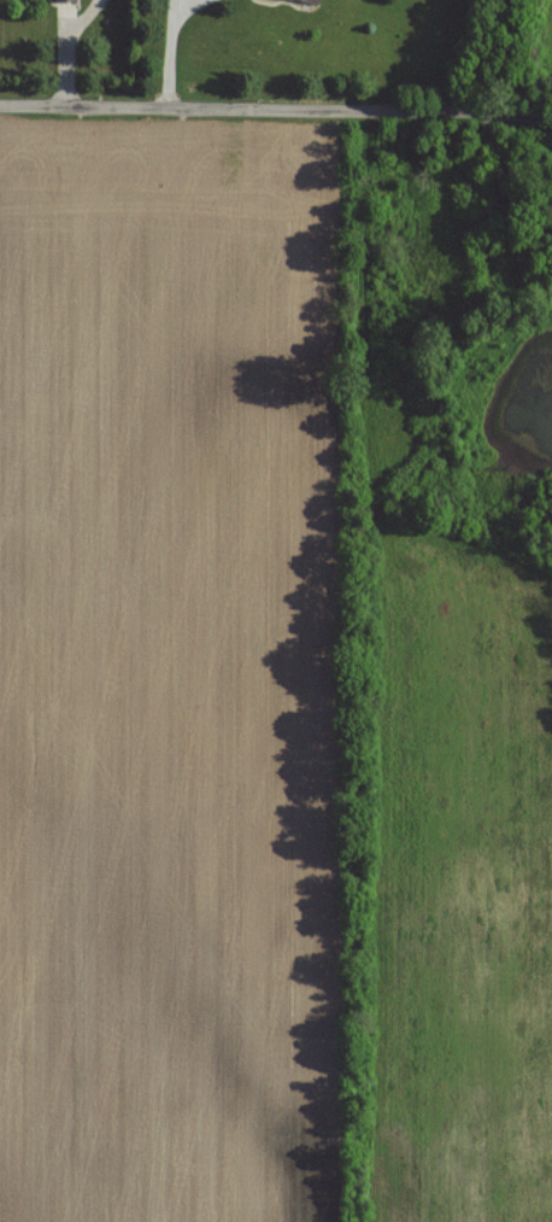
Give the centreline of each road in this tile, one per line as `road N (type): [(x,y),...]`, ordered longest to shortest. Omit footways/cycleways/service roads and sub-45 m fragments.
road 1 (residential): [(0,105),(475,111),(551,122)]

